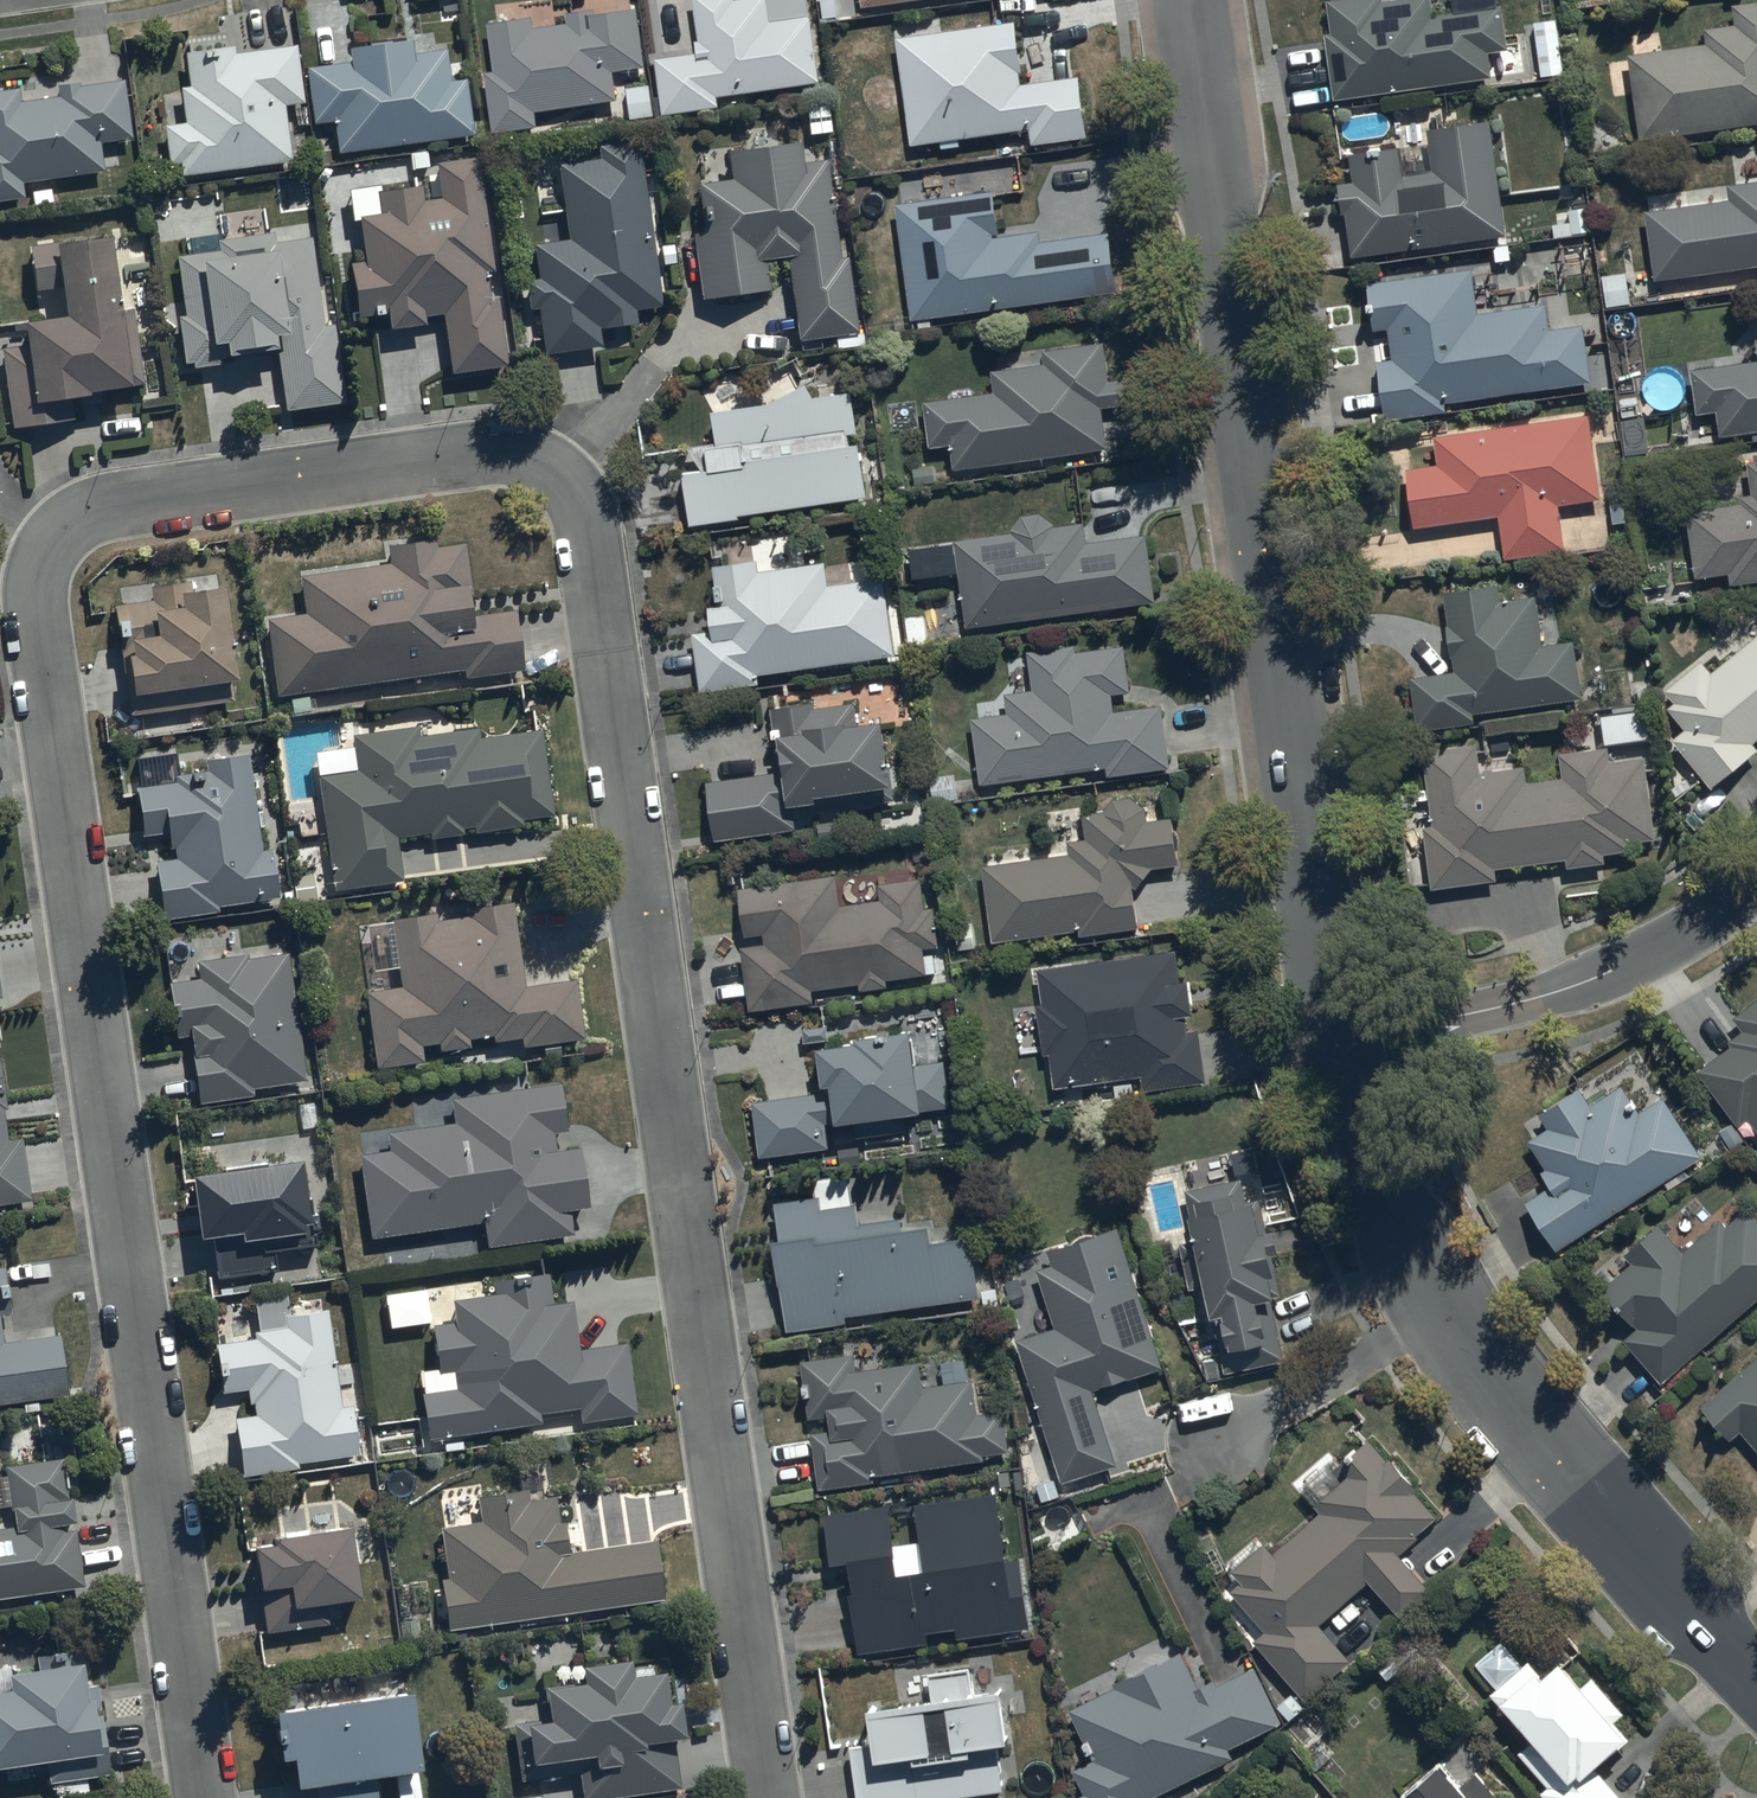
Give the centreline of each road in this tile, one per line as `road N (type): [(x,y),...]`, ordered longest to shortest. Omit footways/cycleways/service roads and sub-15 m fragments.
road 1 (residential): [(48,547),(71,522),(107,505),(483,451),(518,452),(571,485),(588,542),(767,1797)]
road 2 (residential): [(206,1797),(38,627),(48,547)]
road 3 (residential): [(1337,1038),(1195,0)]
road 4 (residential): [(1756,1681),(1481,1366),(1436,1299),(1361,1142),(1337,1038)]
road 5 (residential): [(1337,1038),(1473,1011),(1648,956),(1756,882)]

